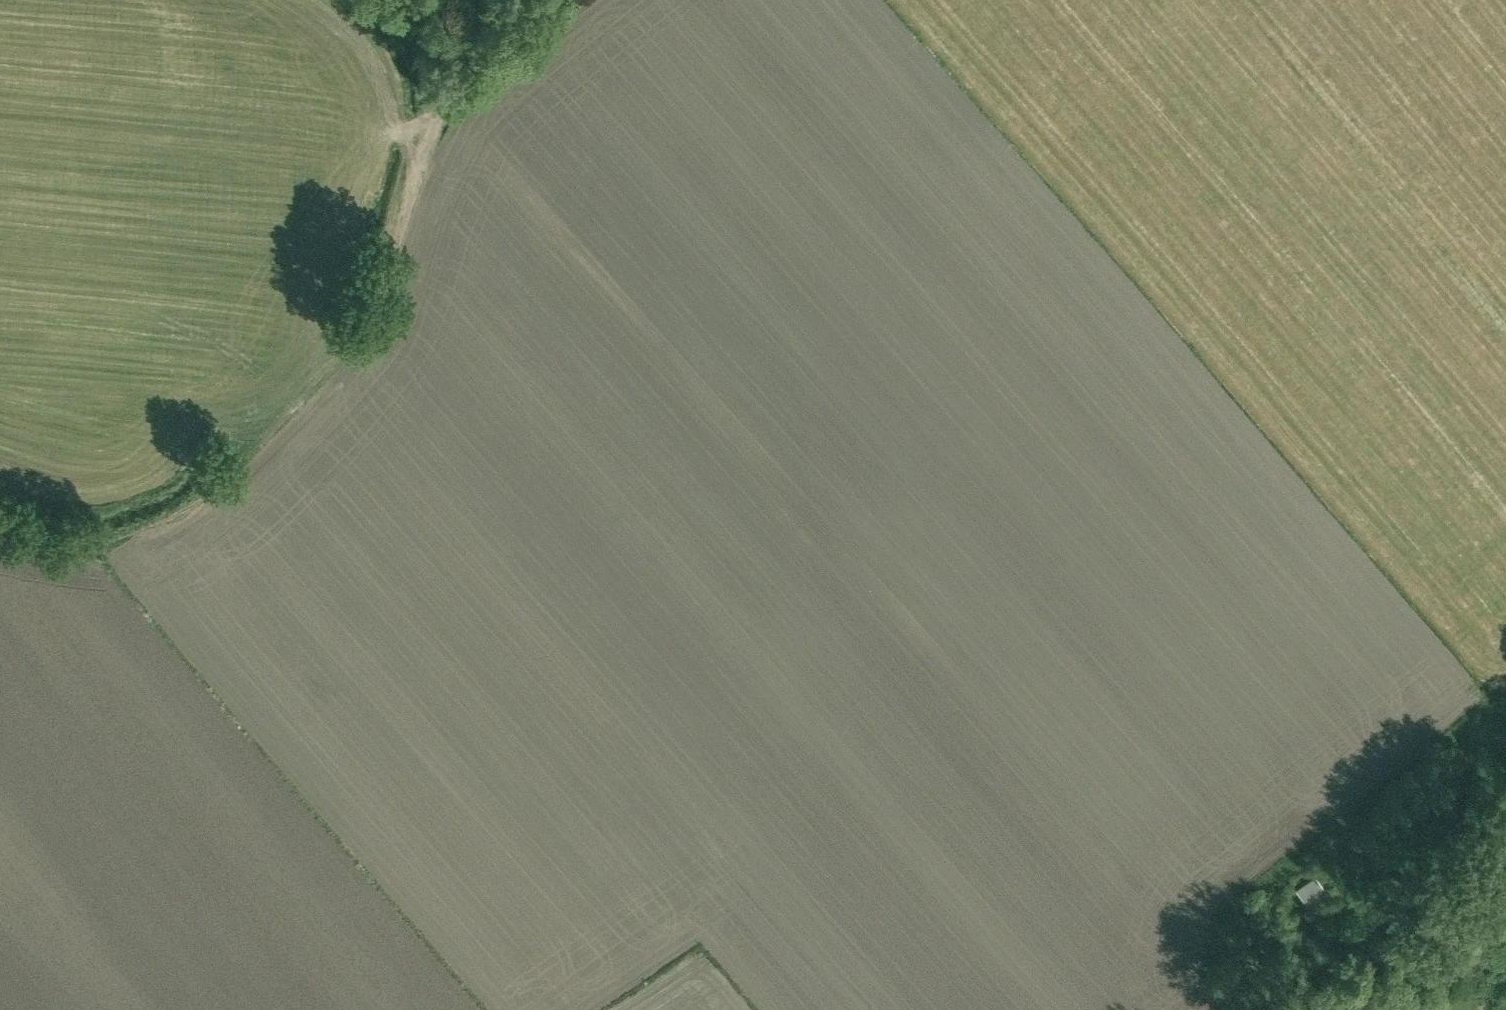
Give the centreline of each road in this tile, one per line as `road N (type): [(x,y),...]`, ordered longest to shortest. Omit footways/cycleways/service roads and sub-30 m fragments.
road 1 (track): [(434,113),(427,177),(375,334),(279,465),(200,531)]
road 2 (track): [(310,0),(417,78),(434,113)]
road 3 (track): [(556,0),(434,113)]

